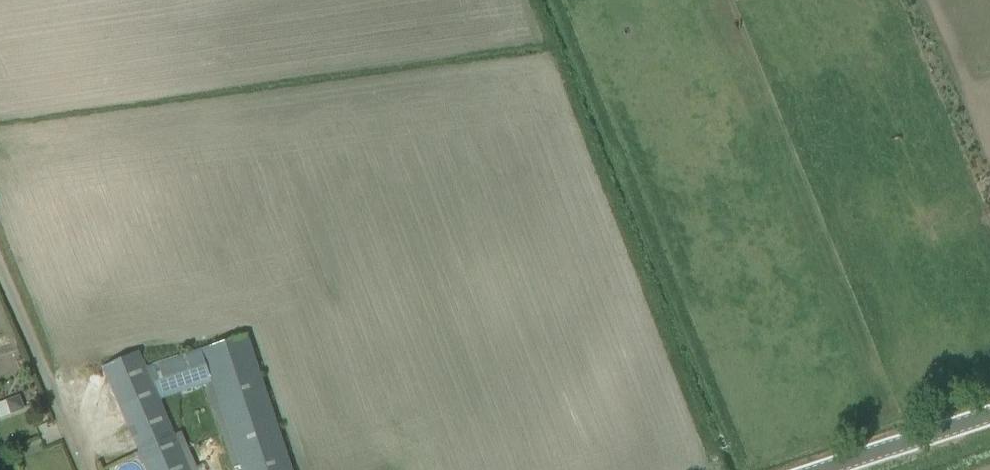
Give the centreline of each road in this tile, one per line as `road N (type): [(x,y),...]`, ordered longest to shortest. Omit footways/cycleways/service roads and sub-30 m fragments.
road 1 (track): [(89,469),(0,262)]
road 2 (tertiary): [(827,469),(989,417)]

